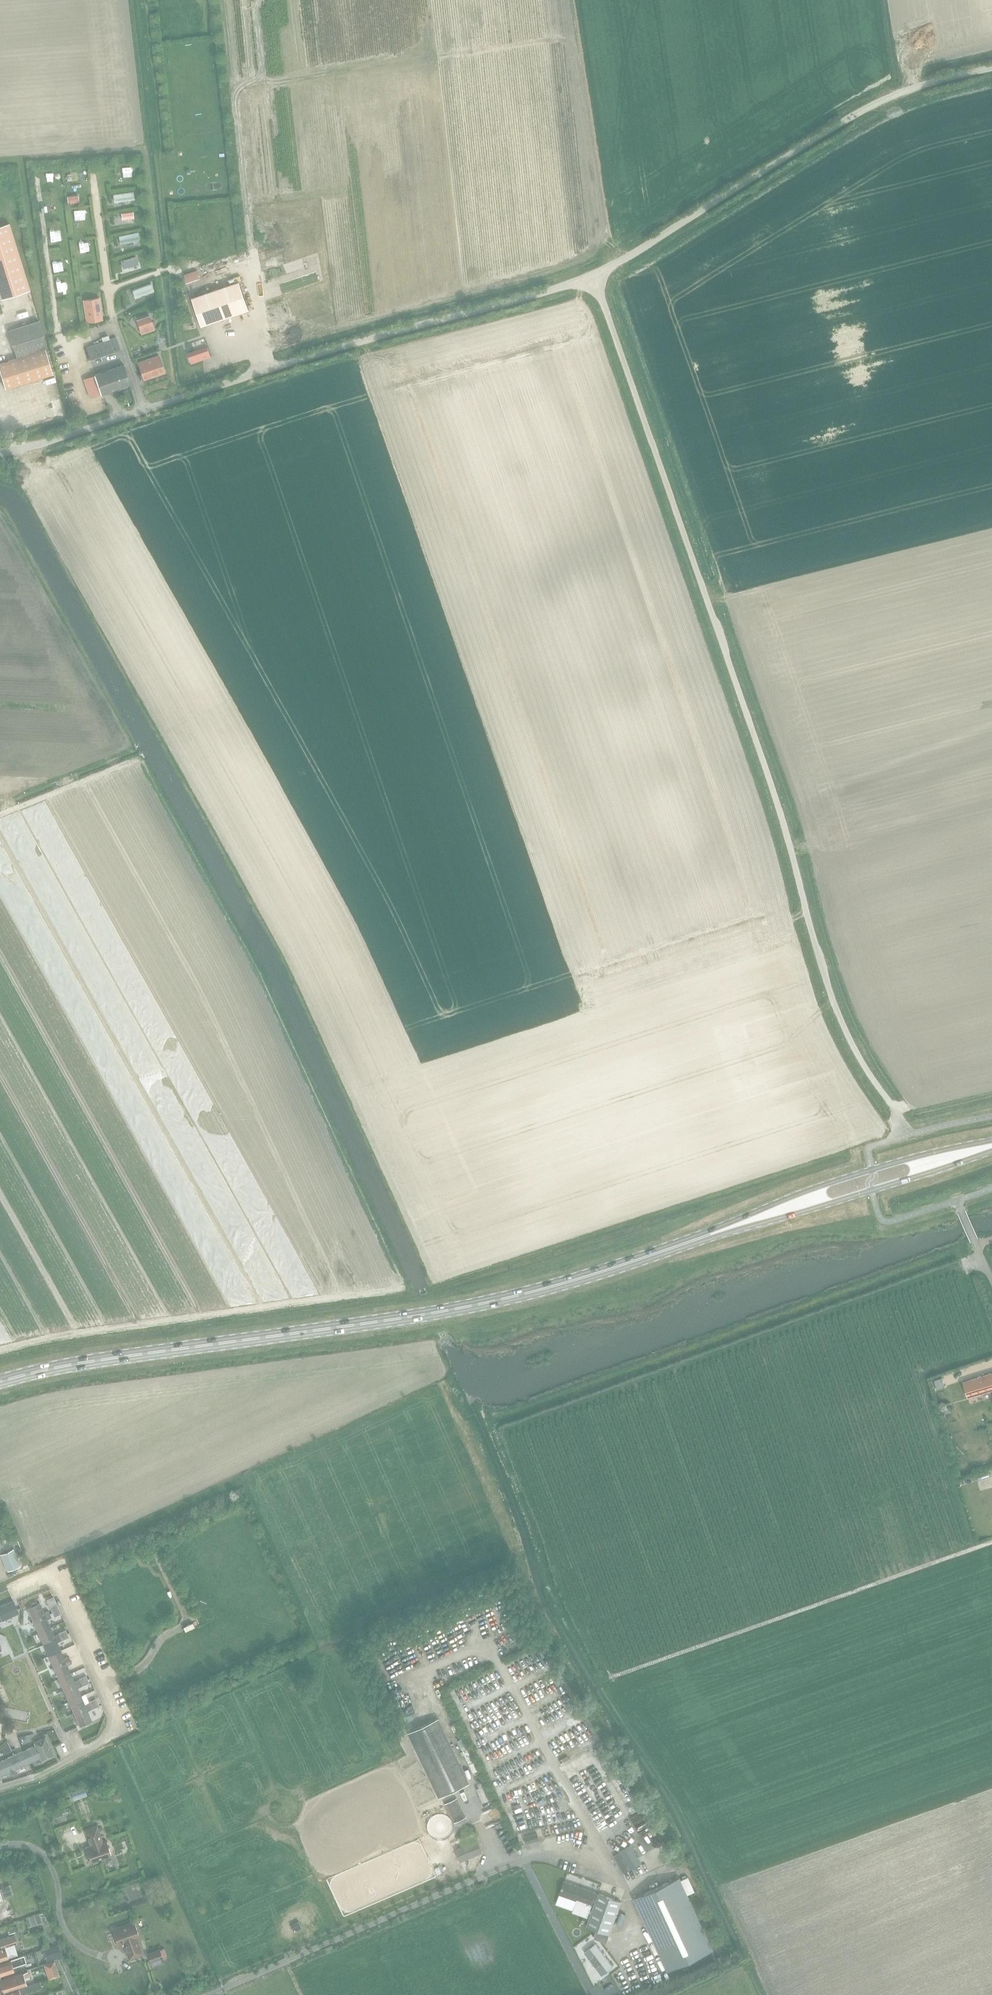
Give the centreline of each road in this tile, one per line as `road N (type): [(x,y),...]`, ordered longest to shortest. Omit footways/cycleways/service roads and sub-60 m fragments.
road 1 (unclassified): [(0,456),(592,274),(864,111),(991,71)]
road 2 (secondary): [(0,1382),(454,1309),(641,1259)]
road 3 (track): [(991,1542),(610,1679)]
road 4 (secondary): [(991,1141),(824,1185),(641,1259)]
road 5 (secondary): [(641,1259),(991,1152)]

